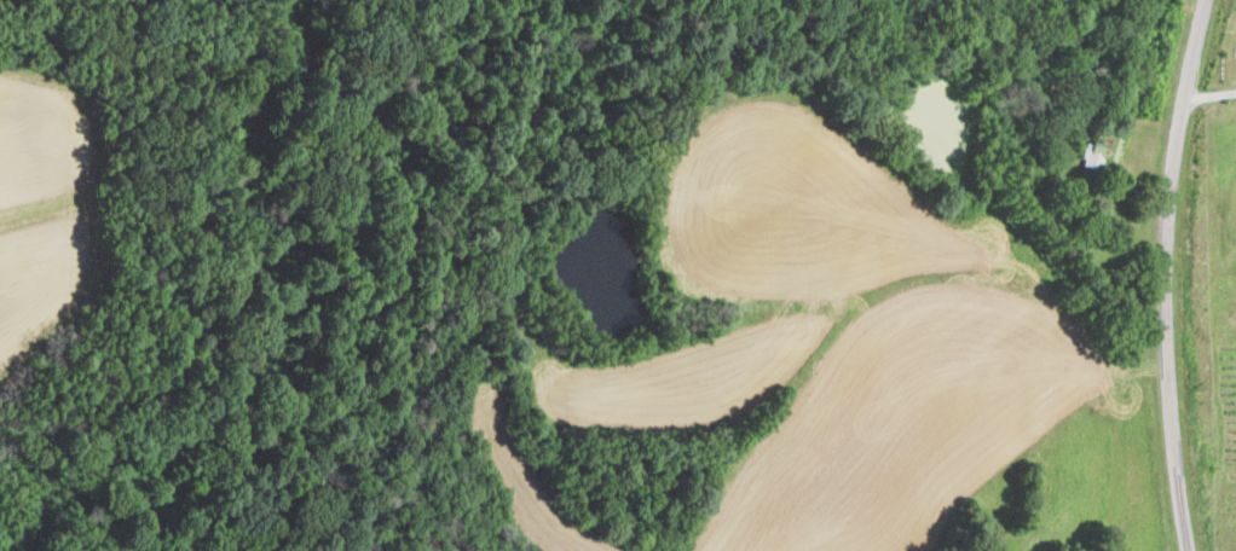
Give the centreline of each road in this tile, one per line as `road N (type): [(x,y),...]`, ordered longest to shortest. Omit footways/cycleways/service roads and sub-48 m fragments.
road 1 (residential): [(1192,550),(1173,439),(1177,232),(1189,116),(1214,0)]

